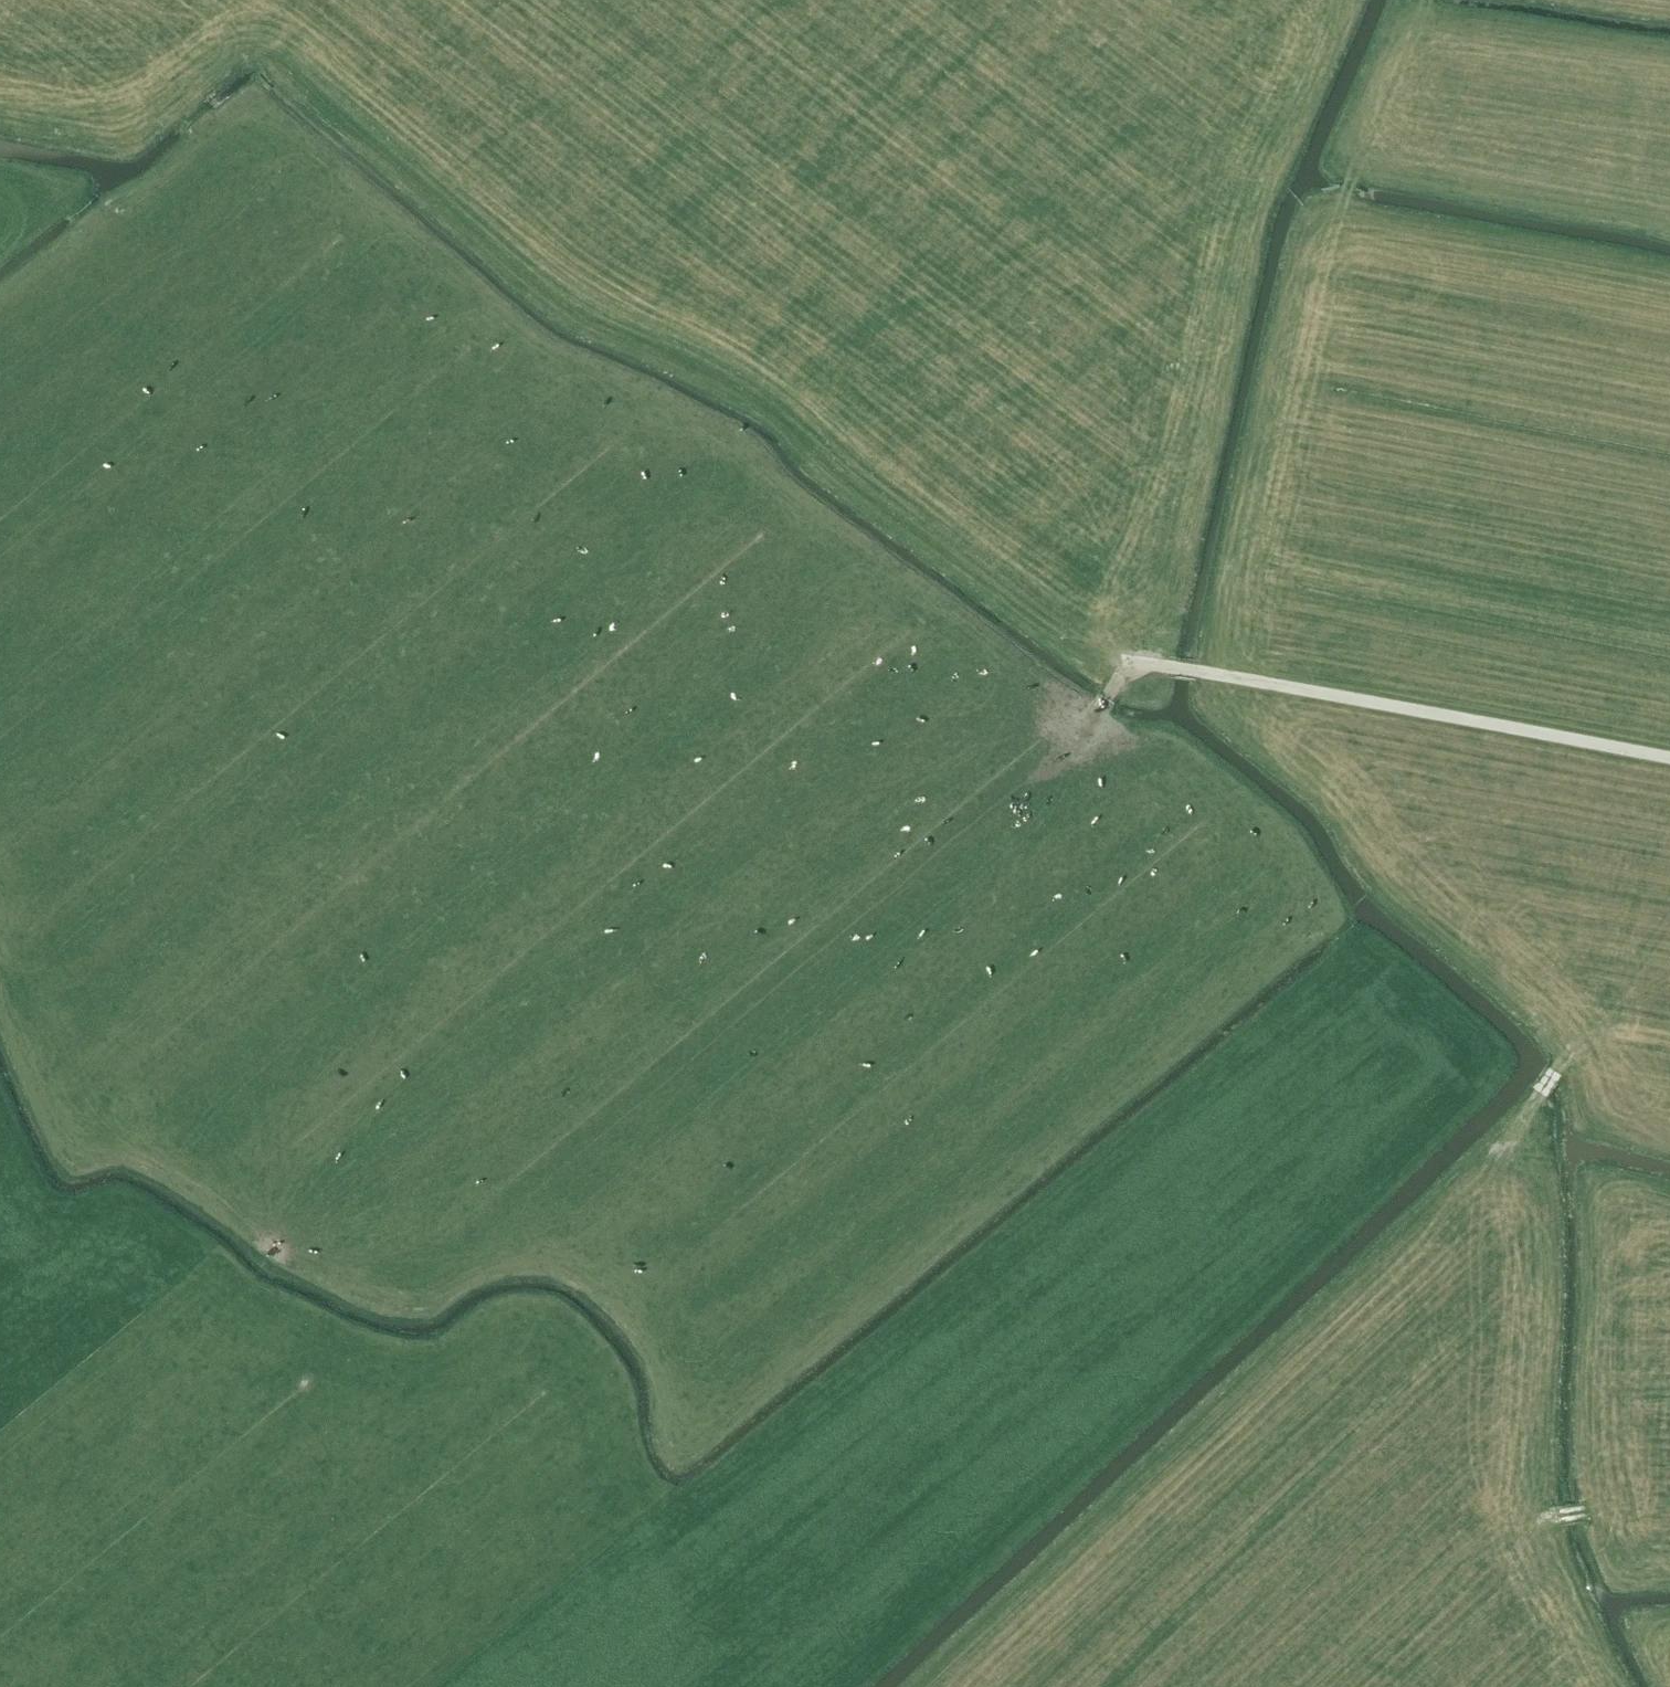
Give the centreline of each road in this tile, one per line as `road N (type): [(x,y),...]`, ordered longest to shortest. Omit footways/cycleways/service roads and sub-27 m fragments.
road 1 (track): [(1669,760),(1160,666),(1126,665),(1094,715)]

